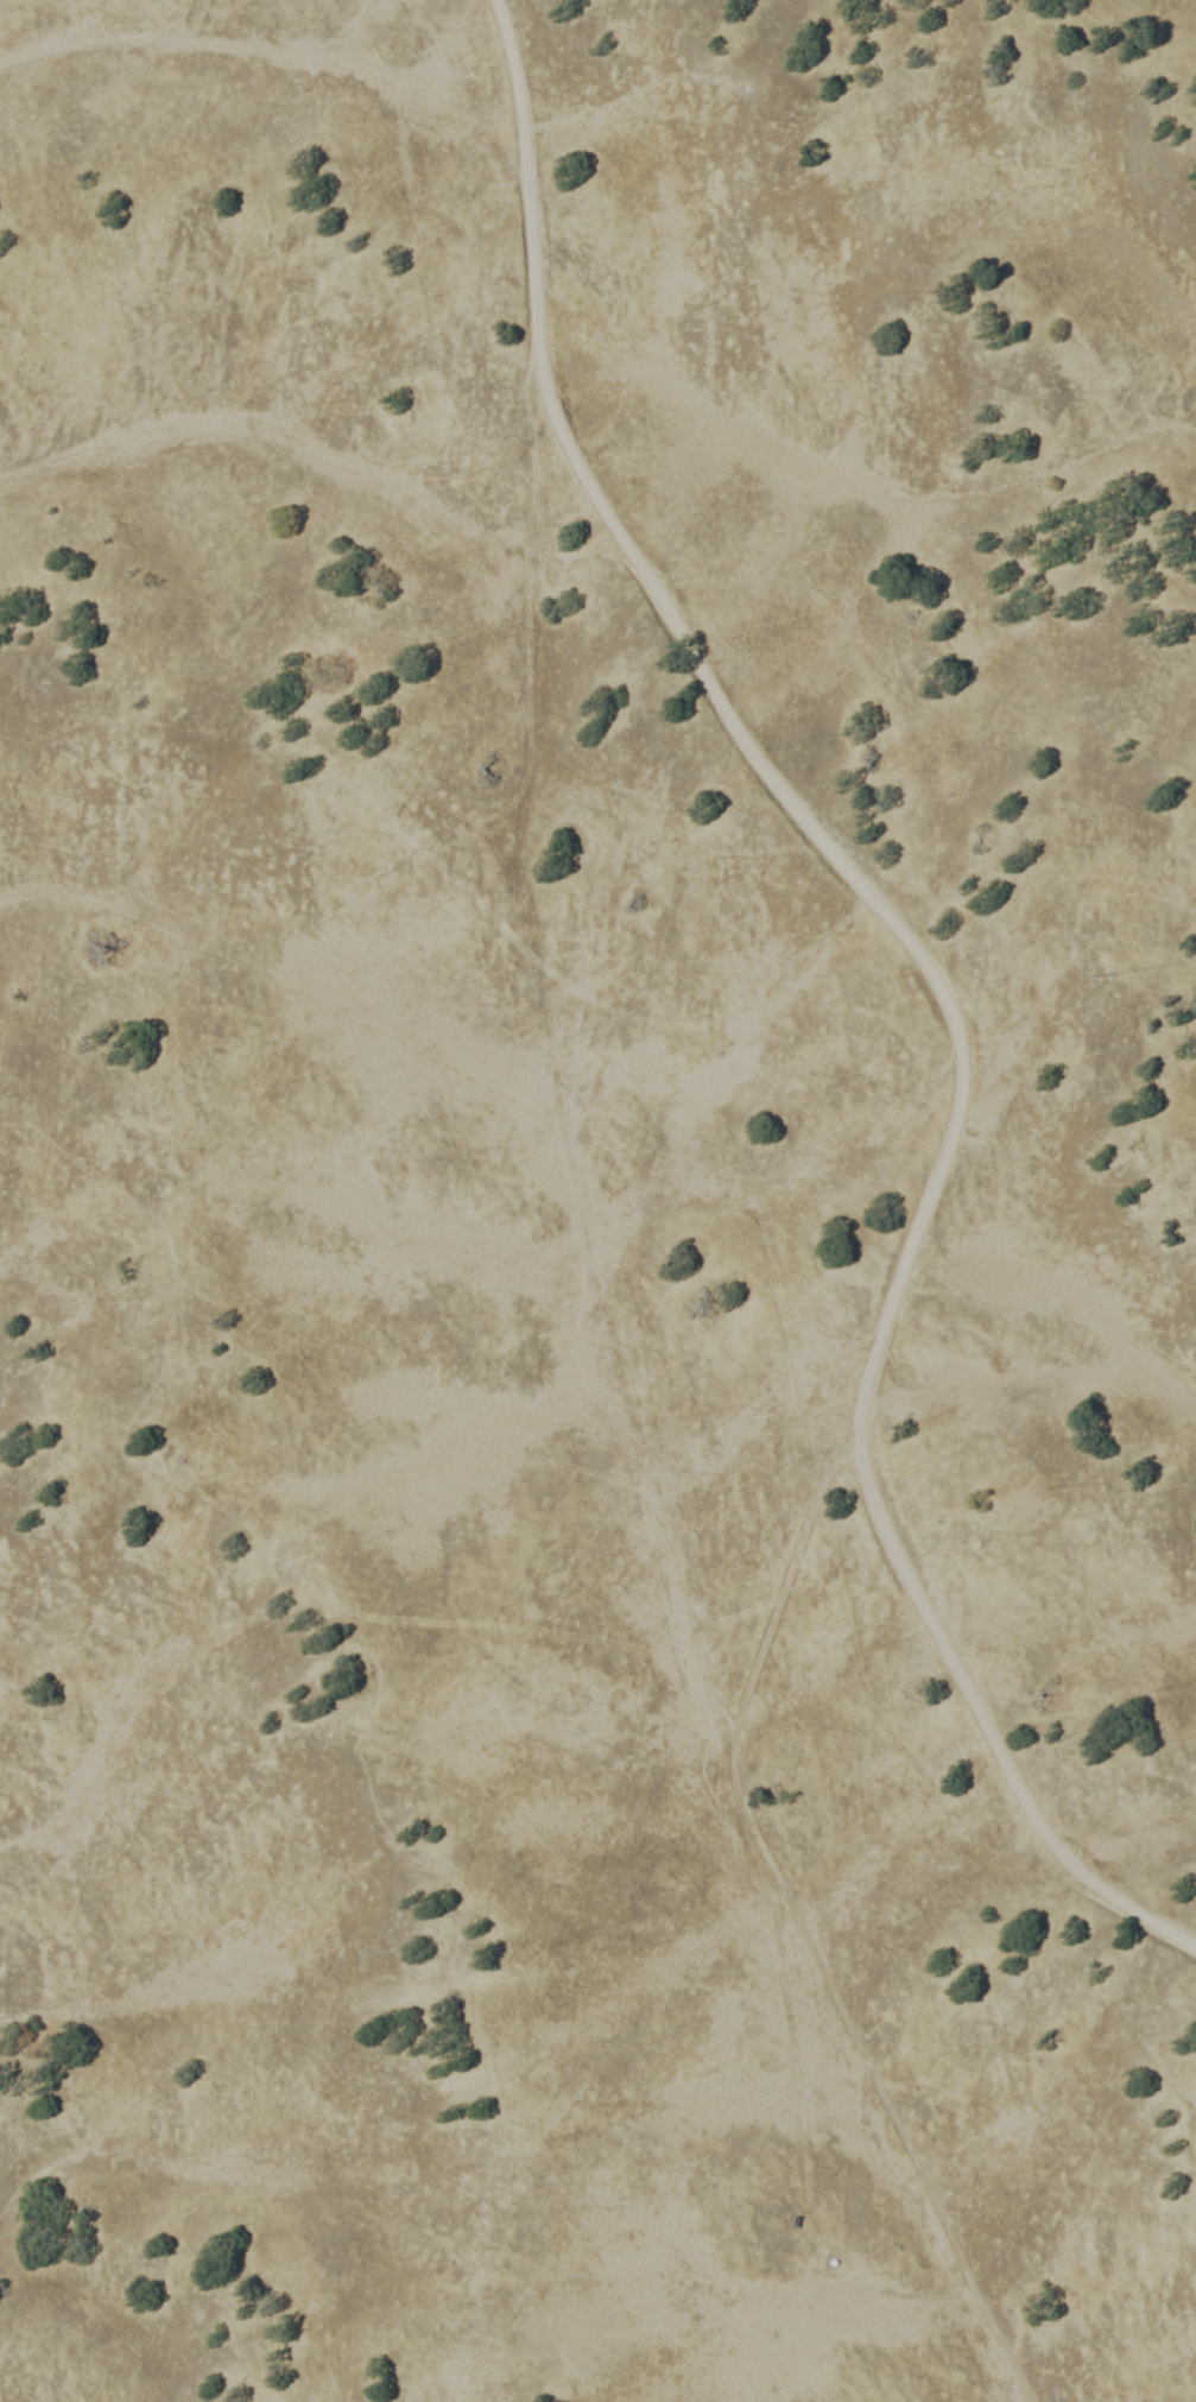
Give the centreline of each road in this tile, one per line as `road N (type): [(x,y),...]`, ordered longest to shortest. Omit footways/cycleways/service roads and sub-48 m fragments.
road 1 (track): [(1031,2401),(729,1775),(734,1723),(822,1467),(860,1441)]

